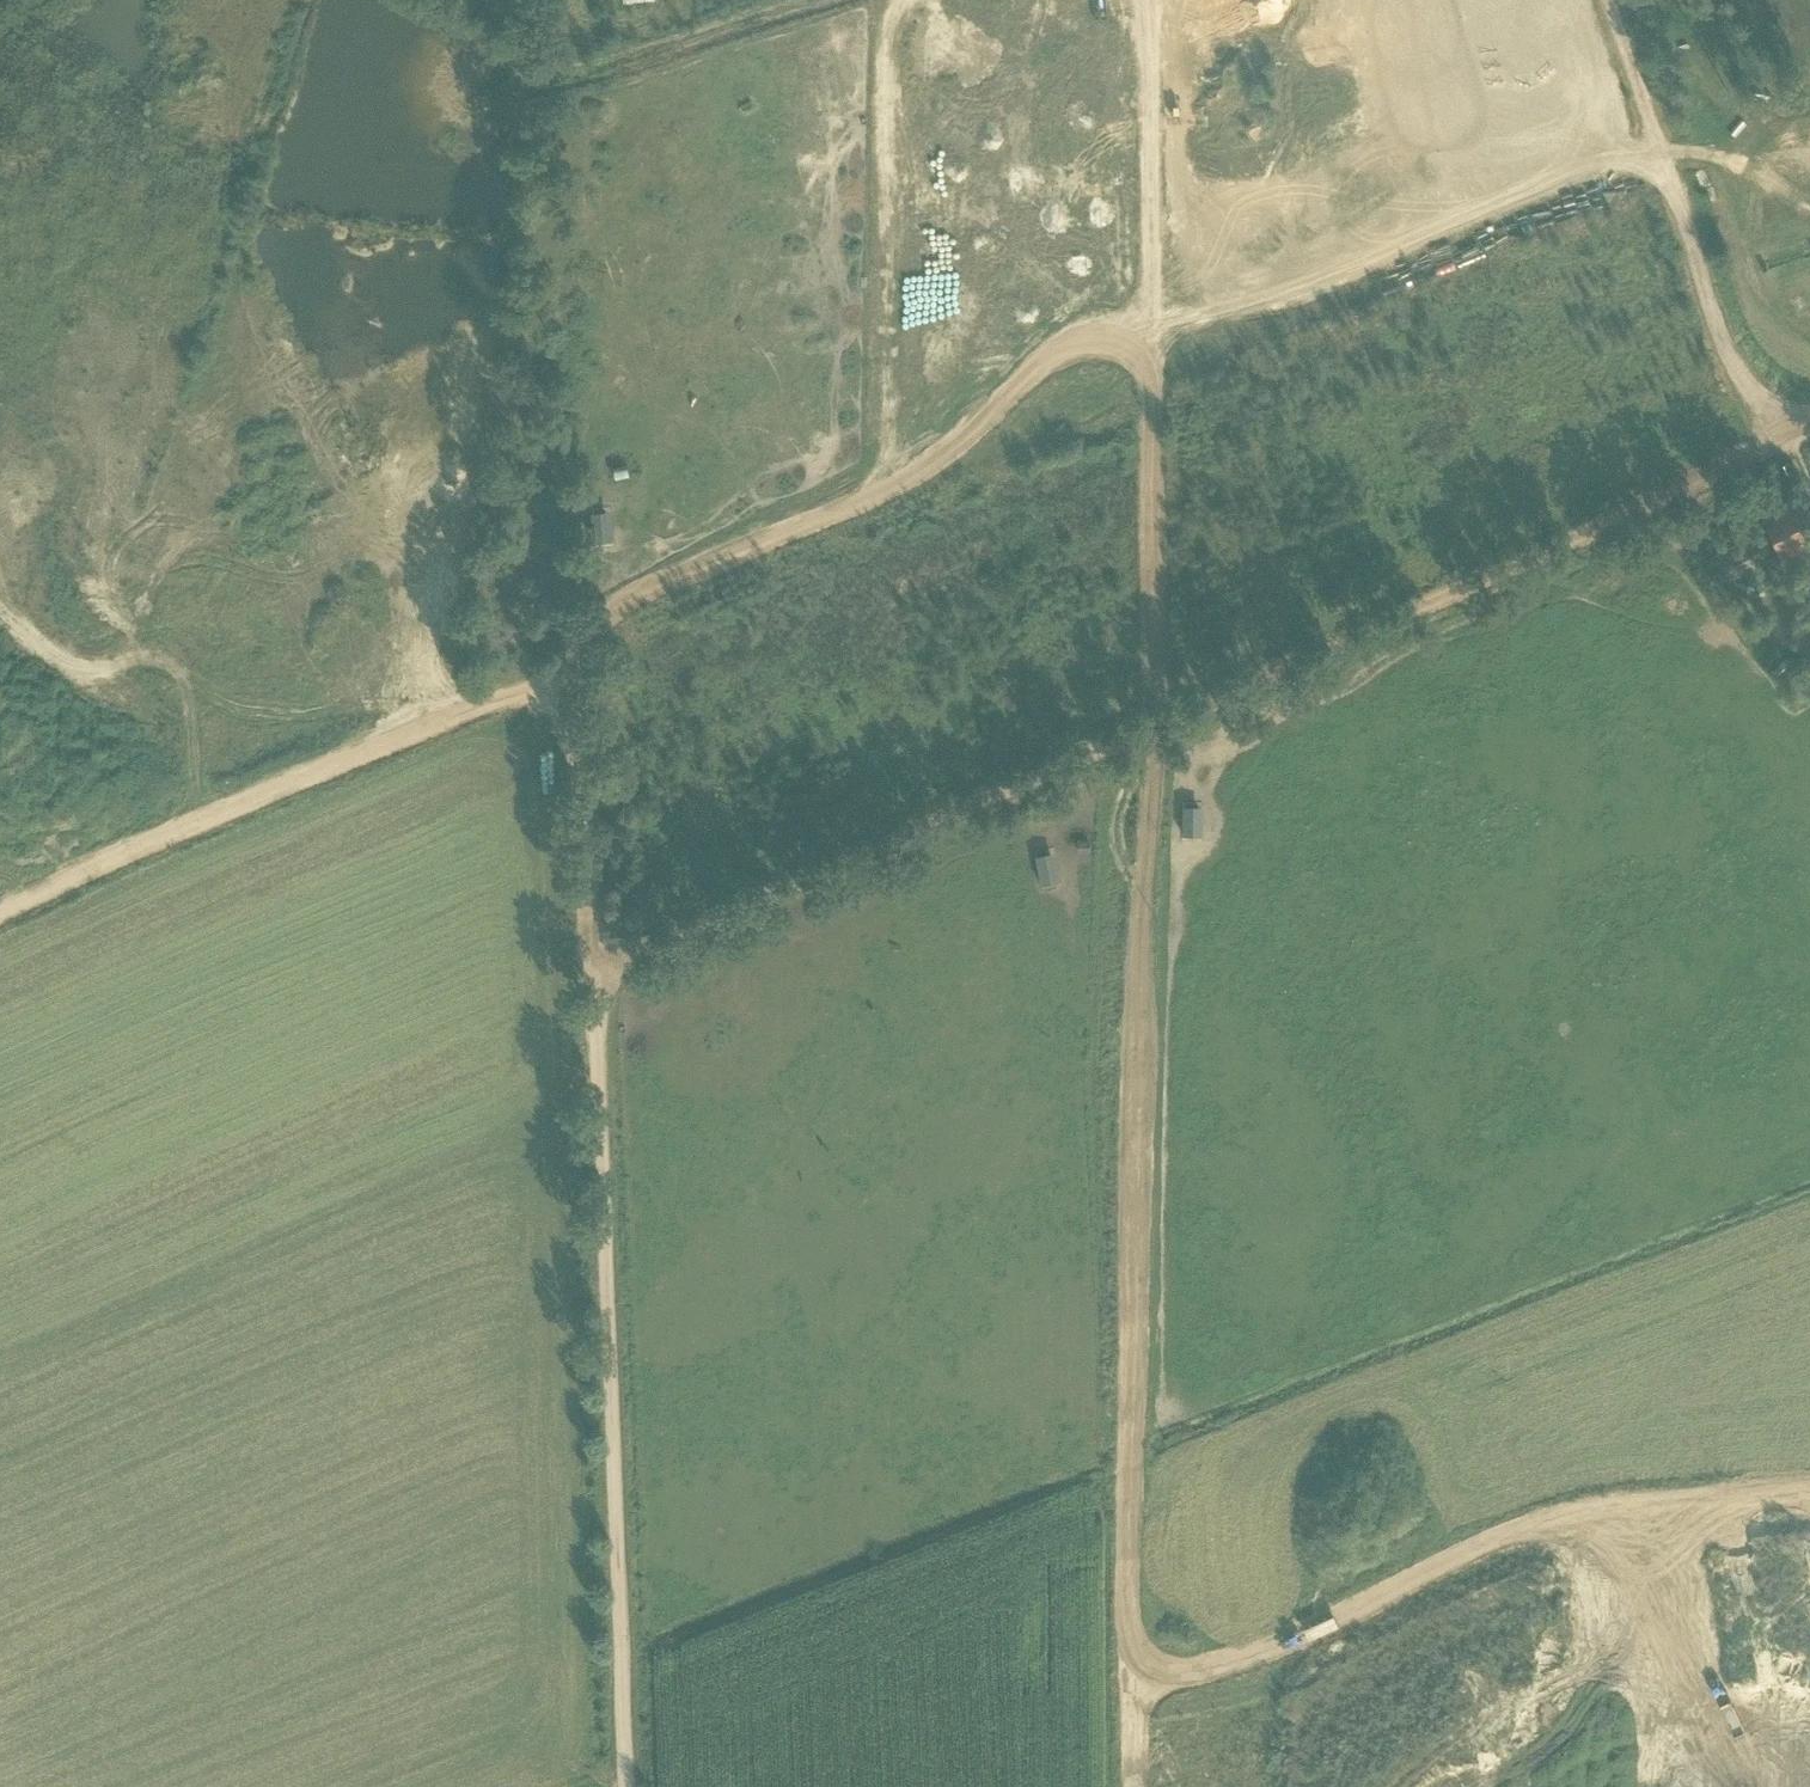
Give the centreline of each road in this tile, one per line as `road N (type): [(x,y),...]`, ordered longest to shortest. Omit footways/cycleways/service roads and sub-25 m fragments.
road 1 (unclassified): [(622,1786),(595,1012),(608,959),(1809,438)]
road 2 (track): [(1131,1786),(1135,1171),(1163,357)]
road 3 (track): [(550,694),(591,622),(877,496),(997,425),(1068,350),(1163,357),(1327,298),(1591,180),(1658,140)]
road 4 (track): [(0,918),(513,687),(550,694),(572,721),(584,771),(589,919),(608,959)]

